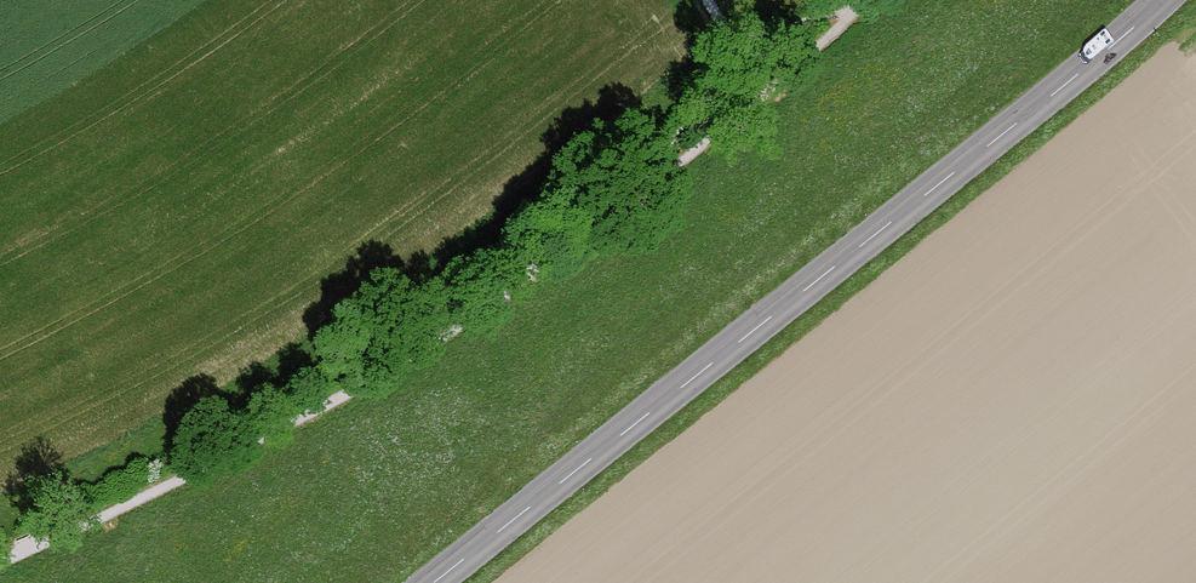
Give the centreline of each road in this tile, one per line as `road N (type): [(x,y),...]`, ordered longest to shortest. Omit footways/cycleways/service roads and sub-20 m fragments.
road 1 (track): [(863,8),(650,188),(472,320),(367,385),(0,563)]
road 2 (secondary): [(1163,0),(434,582)]

